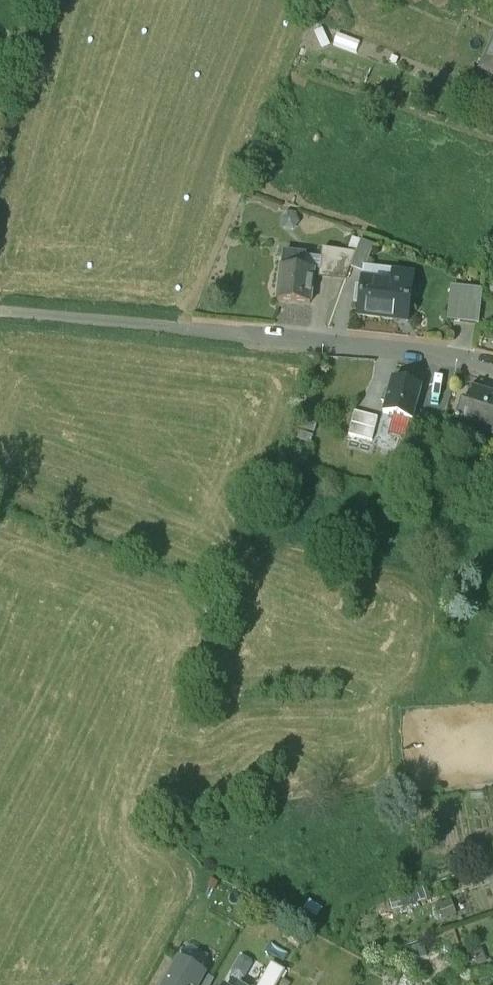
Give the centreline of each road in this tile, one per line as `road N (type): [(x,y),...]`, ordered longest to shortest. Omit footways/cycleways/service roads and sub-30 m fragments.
road 1 (residential): [(278,339),(459,356),(492,366)]

